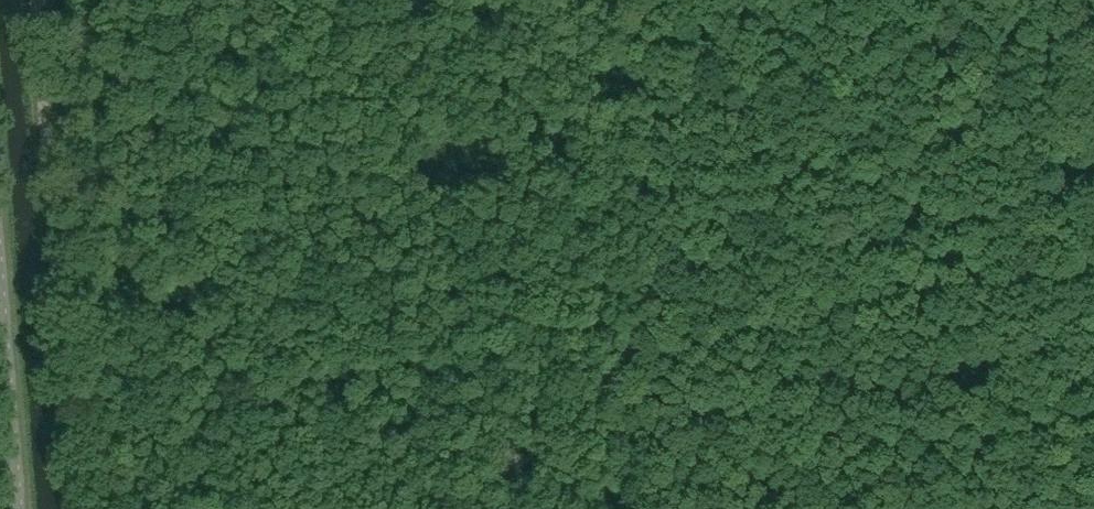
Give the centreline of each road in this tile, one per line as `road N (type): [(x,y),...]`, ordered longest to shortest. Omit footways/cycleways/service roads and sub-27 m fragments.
road 1 (tertiary): [(12,508),(0,349)]

